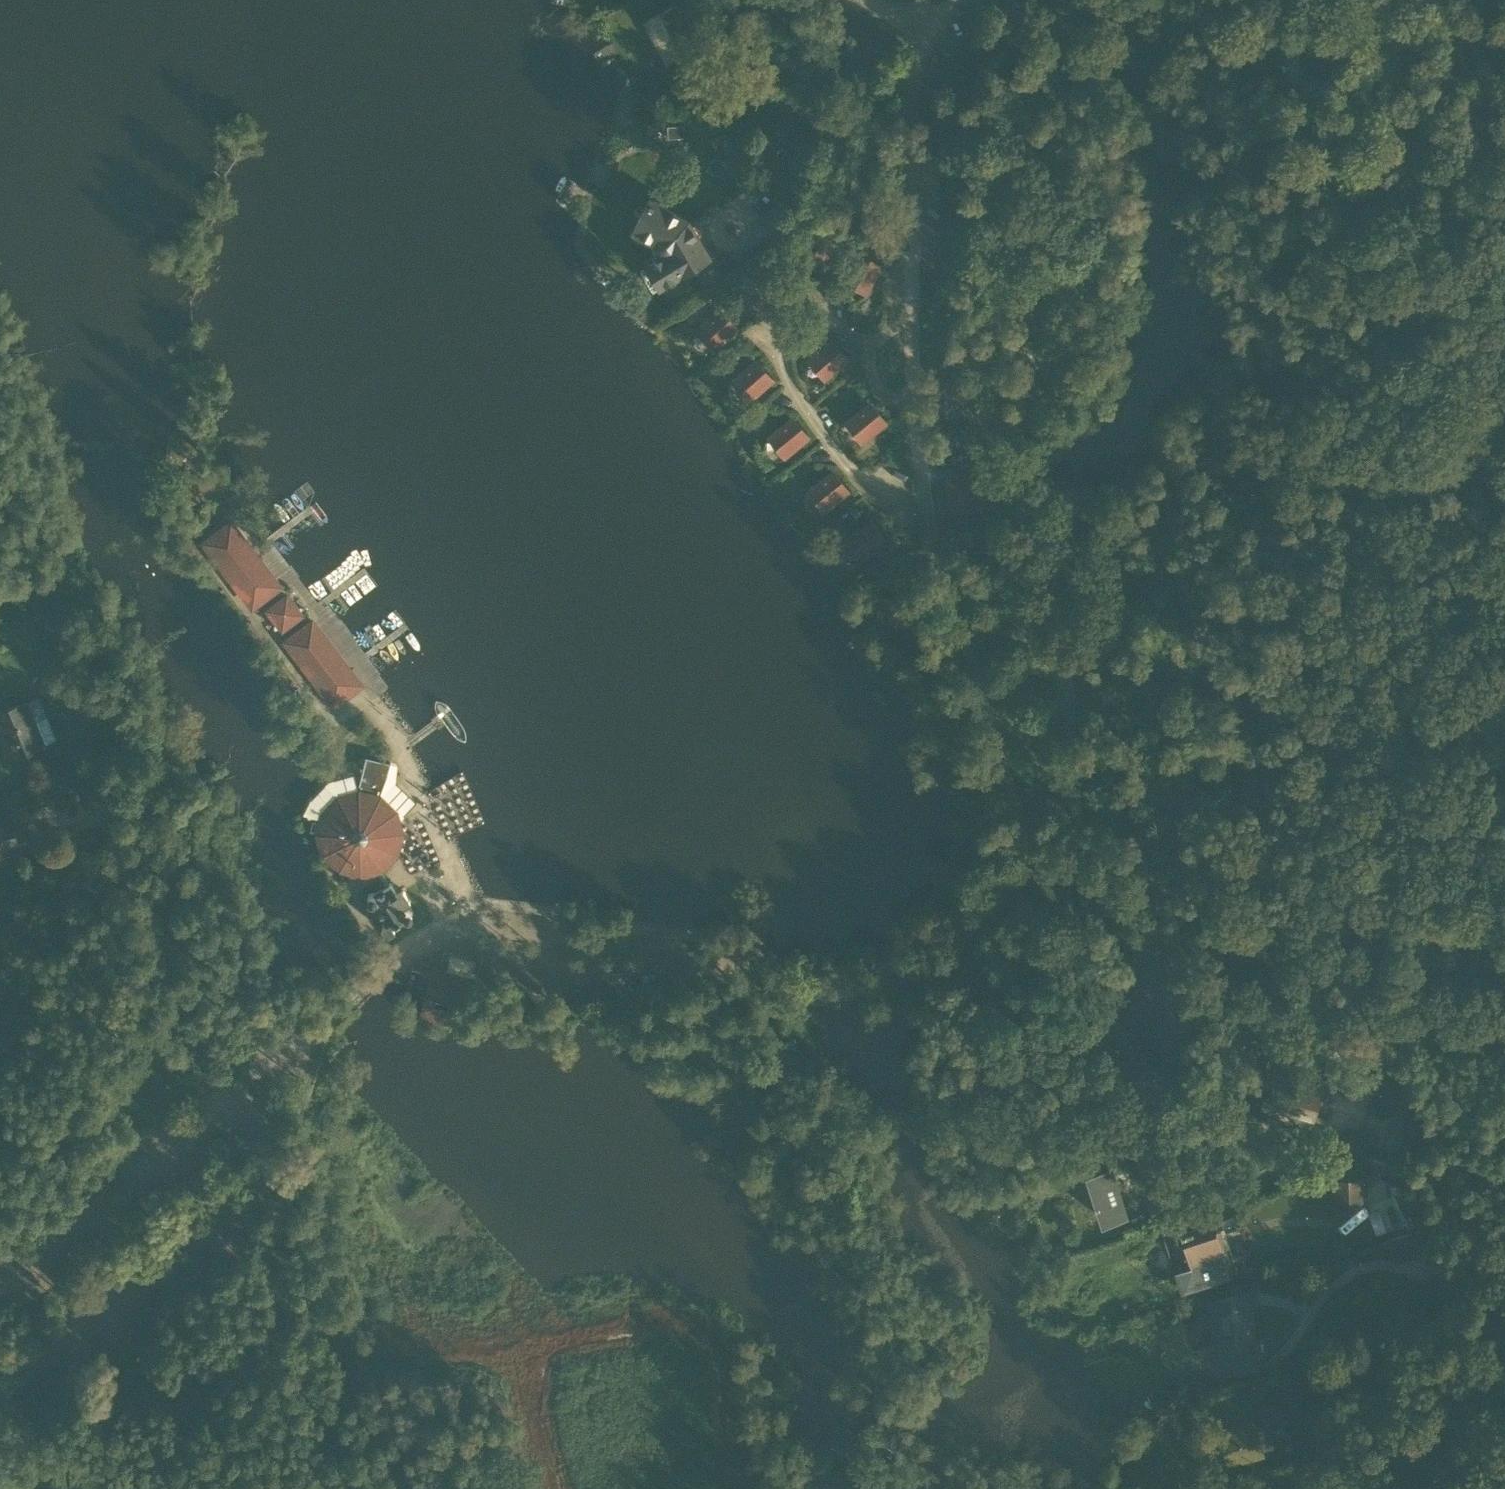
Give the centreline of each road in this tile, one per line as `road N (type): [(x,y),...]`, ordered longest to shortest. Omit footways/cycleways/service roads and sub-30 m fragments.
road 1 (unclassified): [(1090,870),(1164,885),(1301,973),(1504,1025)]
road 2 (track): [(1499,1370),(1392,1151),(1428,1005)]
road 3 (unclassified): [(924,33),(907,97),(917,400)]
road 4 (track): [(1232,929),(1248,600),(1233,603)]
road 5 (track): [(1504,1367),(1430,1488)]

